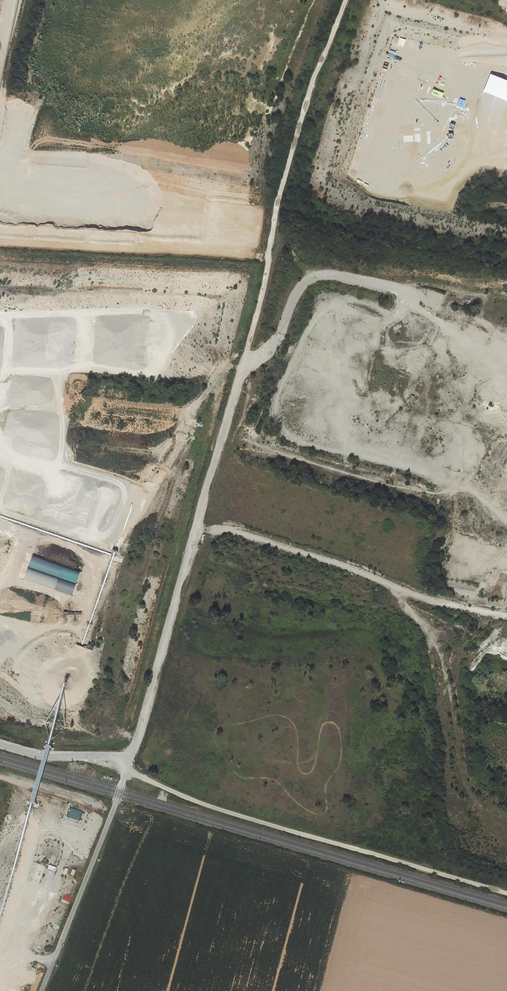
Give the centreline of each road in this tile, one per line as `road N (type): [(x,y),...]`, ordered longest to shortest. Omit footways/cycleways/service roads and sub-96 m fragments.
road 1 (unclassified): [(281,332),(243,368),(122,781)]
road 2 (track): [(128,760),(192,800),(506,893)]
road 3 (track): [(348,0),(290,166),(243,368)]
road 4 (unclassified): [(114,807),(53,962)]

